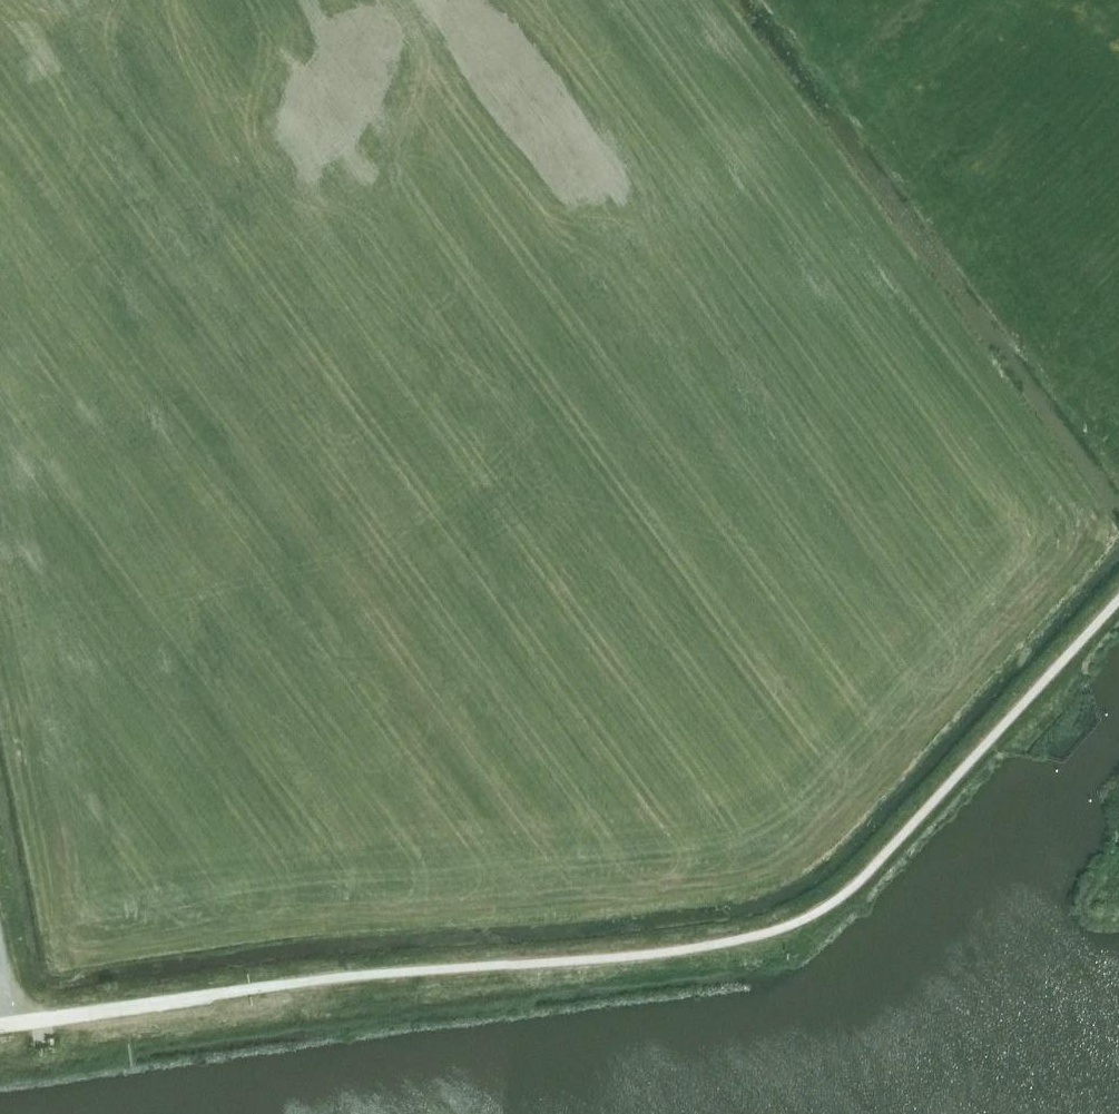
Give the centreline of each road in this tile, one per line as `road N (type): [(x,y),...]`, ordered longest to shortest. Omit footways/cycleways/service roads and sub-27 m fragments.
road 1 (unclassified): [(8,1024),(249,990)]

